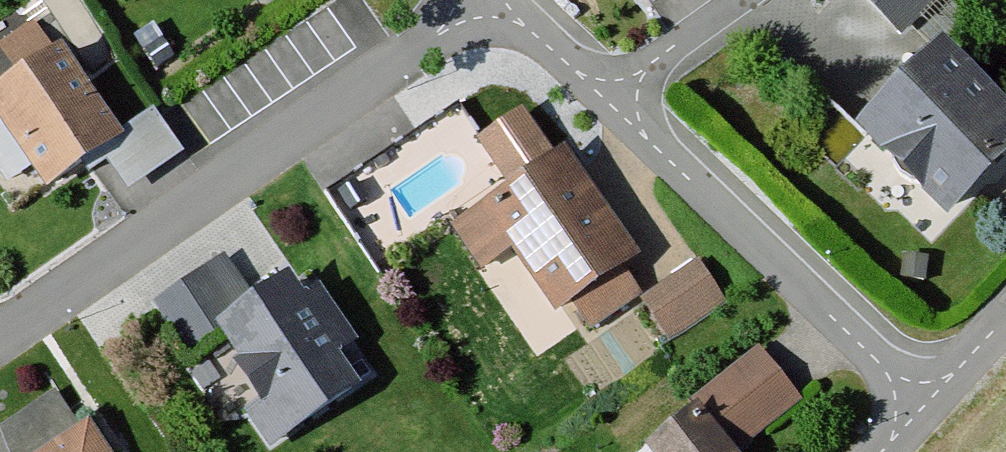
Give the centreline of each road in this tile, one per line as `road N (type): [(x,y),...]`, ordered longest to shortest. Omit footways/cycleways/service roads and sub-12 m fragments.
road 1 (residential): [(488,0),(0,350)]
road 2 (residential): [(928,396),(610,92)]
road 3 (residential): [(610,92),(741,0)]
road 4 (residential): [(610,92),(515,0)]

